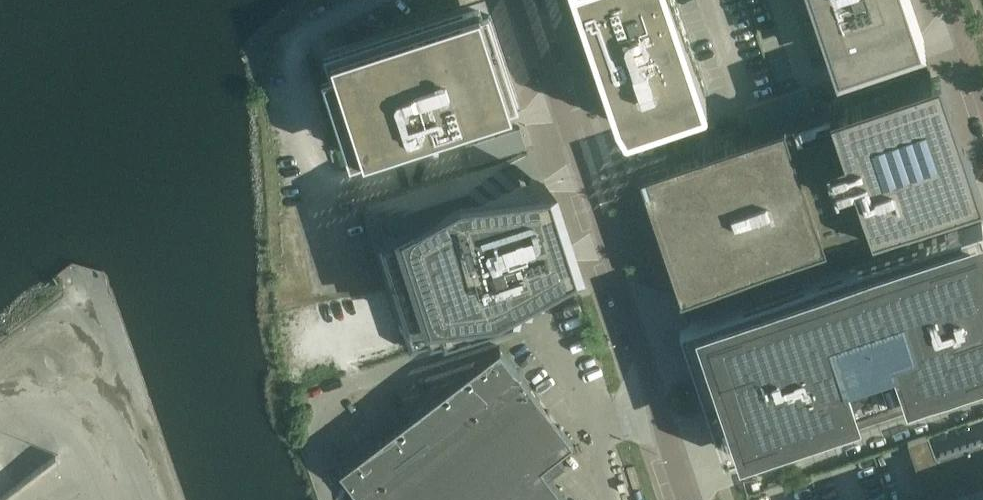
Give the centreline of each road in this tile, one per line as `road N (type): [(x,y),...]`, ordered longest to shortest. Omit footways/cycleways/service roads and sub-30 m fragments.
road 1 (unclassified): [(329,499),(317,469),(319,416),(346,389),(527,324),(568,377),(588,434)]
road 2 (unclassified): [(525,0),(660,410)]

